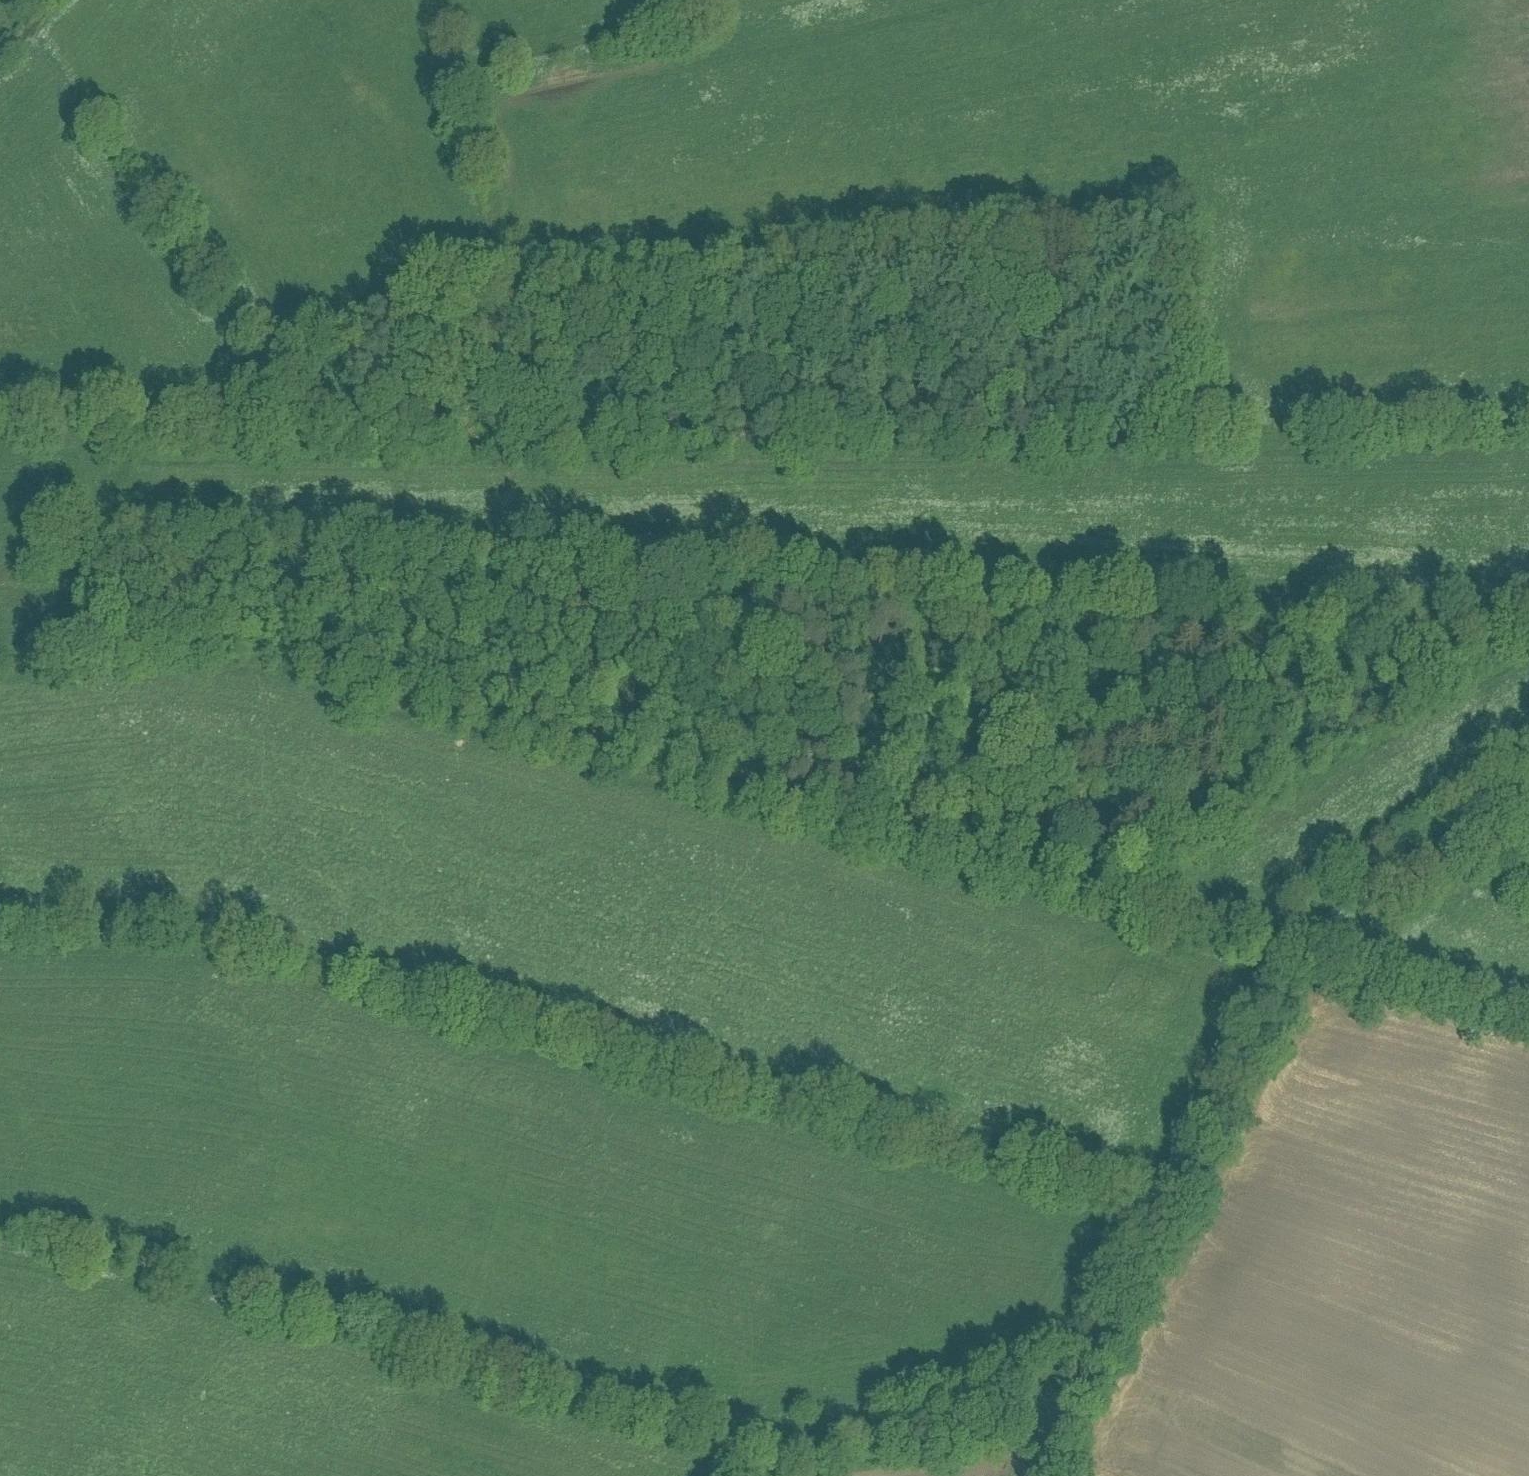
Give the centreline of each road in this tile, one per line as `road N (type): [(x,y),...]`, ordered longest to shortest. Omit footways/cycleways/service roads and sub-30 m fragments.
road 1 (track): [(478,86),(873,0)]

